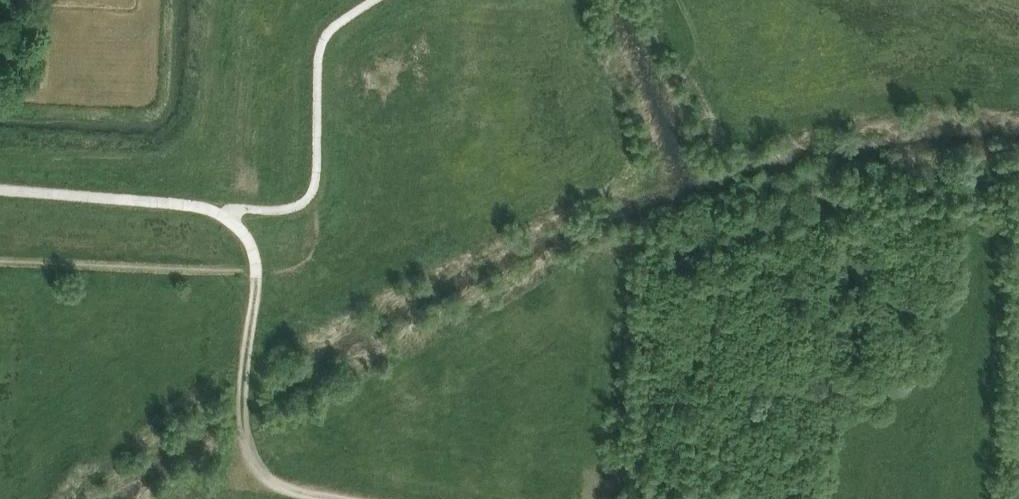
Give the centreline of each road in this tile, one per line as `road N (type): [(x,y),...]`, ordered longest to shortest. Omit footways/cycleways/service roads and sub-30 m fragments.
road 1 (track): [(256,272),(252,238),(222,211),(0,189)]
road 2 (track): [(329,498),(264,478),(248,459),(243,385),(256,272)]

